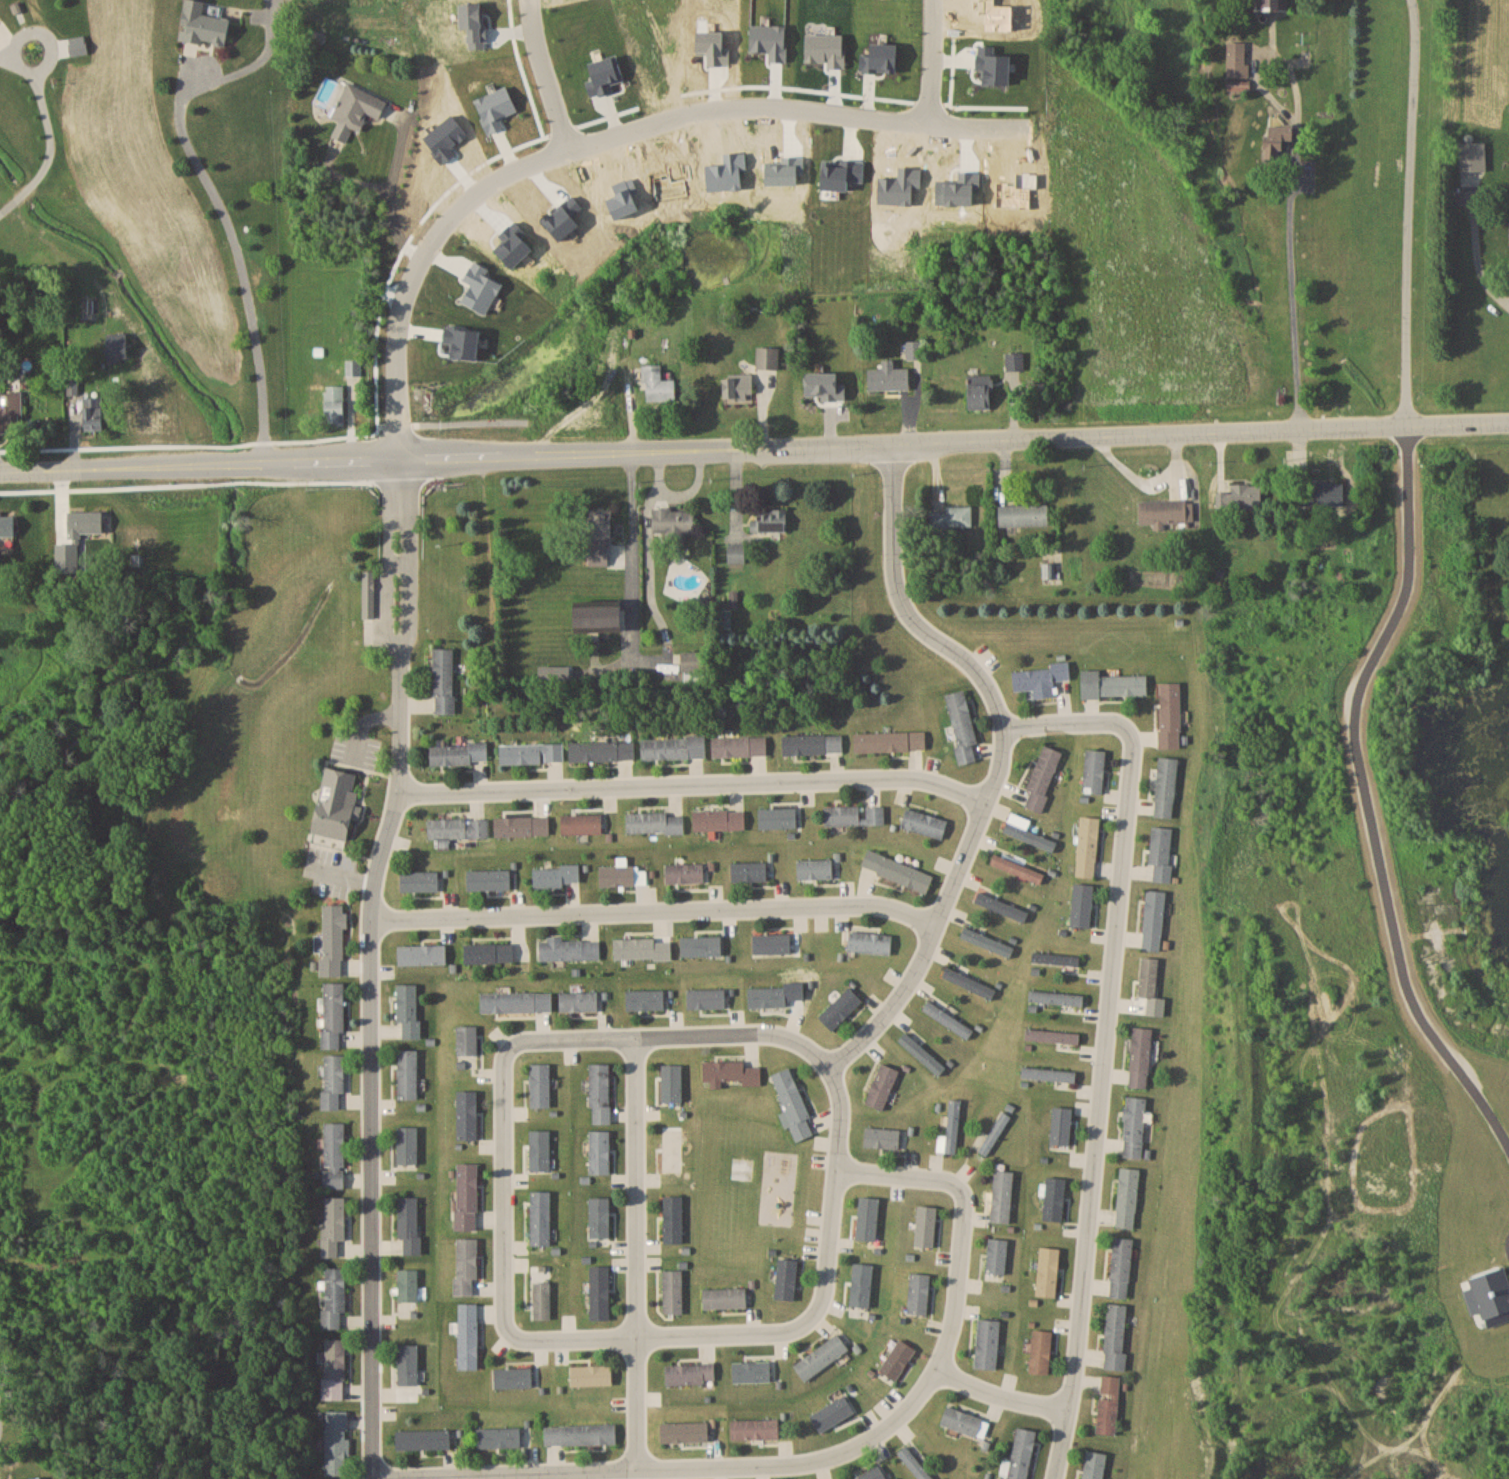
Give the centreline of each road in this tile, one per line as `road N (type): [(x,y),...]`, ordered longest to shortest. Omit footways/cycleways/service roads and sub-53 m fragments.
road 1 (tertiary): [(0,472),(402,467),(1508,422)]
road 2 (residential): [(402,467),(401,789),(382,857),(371,953),(370,1478)]
road 3 (residential): [(634,1042),(520,1042),(505,1051),(501,1310),(514,1326),(734,1337),(812,1317),(839,1168),(840,1104),(828,1064)]
road 4 (residential): [(370,1478),(774,1467),(856,1447),(884,1431),(940,1369),(964,1195),(938,1180),(839,1168)]
road 5 (residential): [(1052,1478),(1076,1342),(1132,758)]
road 6 (residential): [(401,789),(911,777),(984,803)]
road 7 (residential): [(378,920),(880,906),(935,925)]
road 8 (residential): [(1132,758),(1128,730),(1119,725),(1003,729),(977,671),(905,612),(889,445)]
road 9 (residential): [(636,1469),(634,1042)]
road 10 (residential): [(1003,729),(997,774),(919,962),(888,1014),(828,1064)]
road 11 (residential): [(828,1064),(771,1036),(634,1042)]
road 12 (residential): [(940,1369),(1004,1399),(1054,1414),(1065,1408)]

